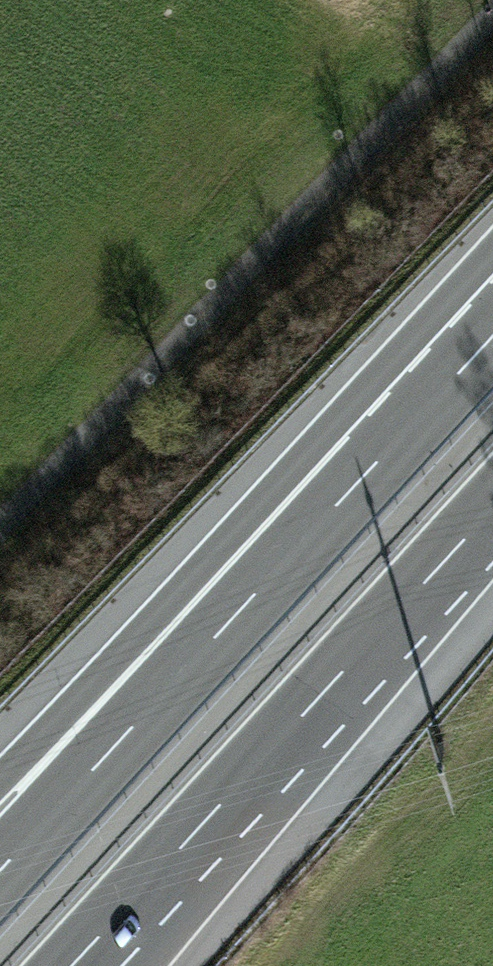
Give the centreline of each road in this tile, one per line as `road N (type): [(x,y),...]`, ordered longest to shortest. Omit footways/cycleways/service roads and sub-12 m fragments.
road 1 (motorway): [(492,335),(0,866)]
road 2 (track): [(0,545),(492,24)]
road 3 (motorway): [(492,308),(0,782)]
road 4 (motorway): [(74,965),(492,512)]

